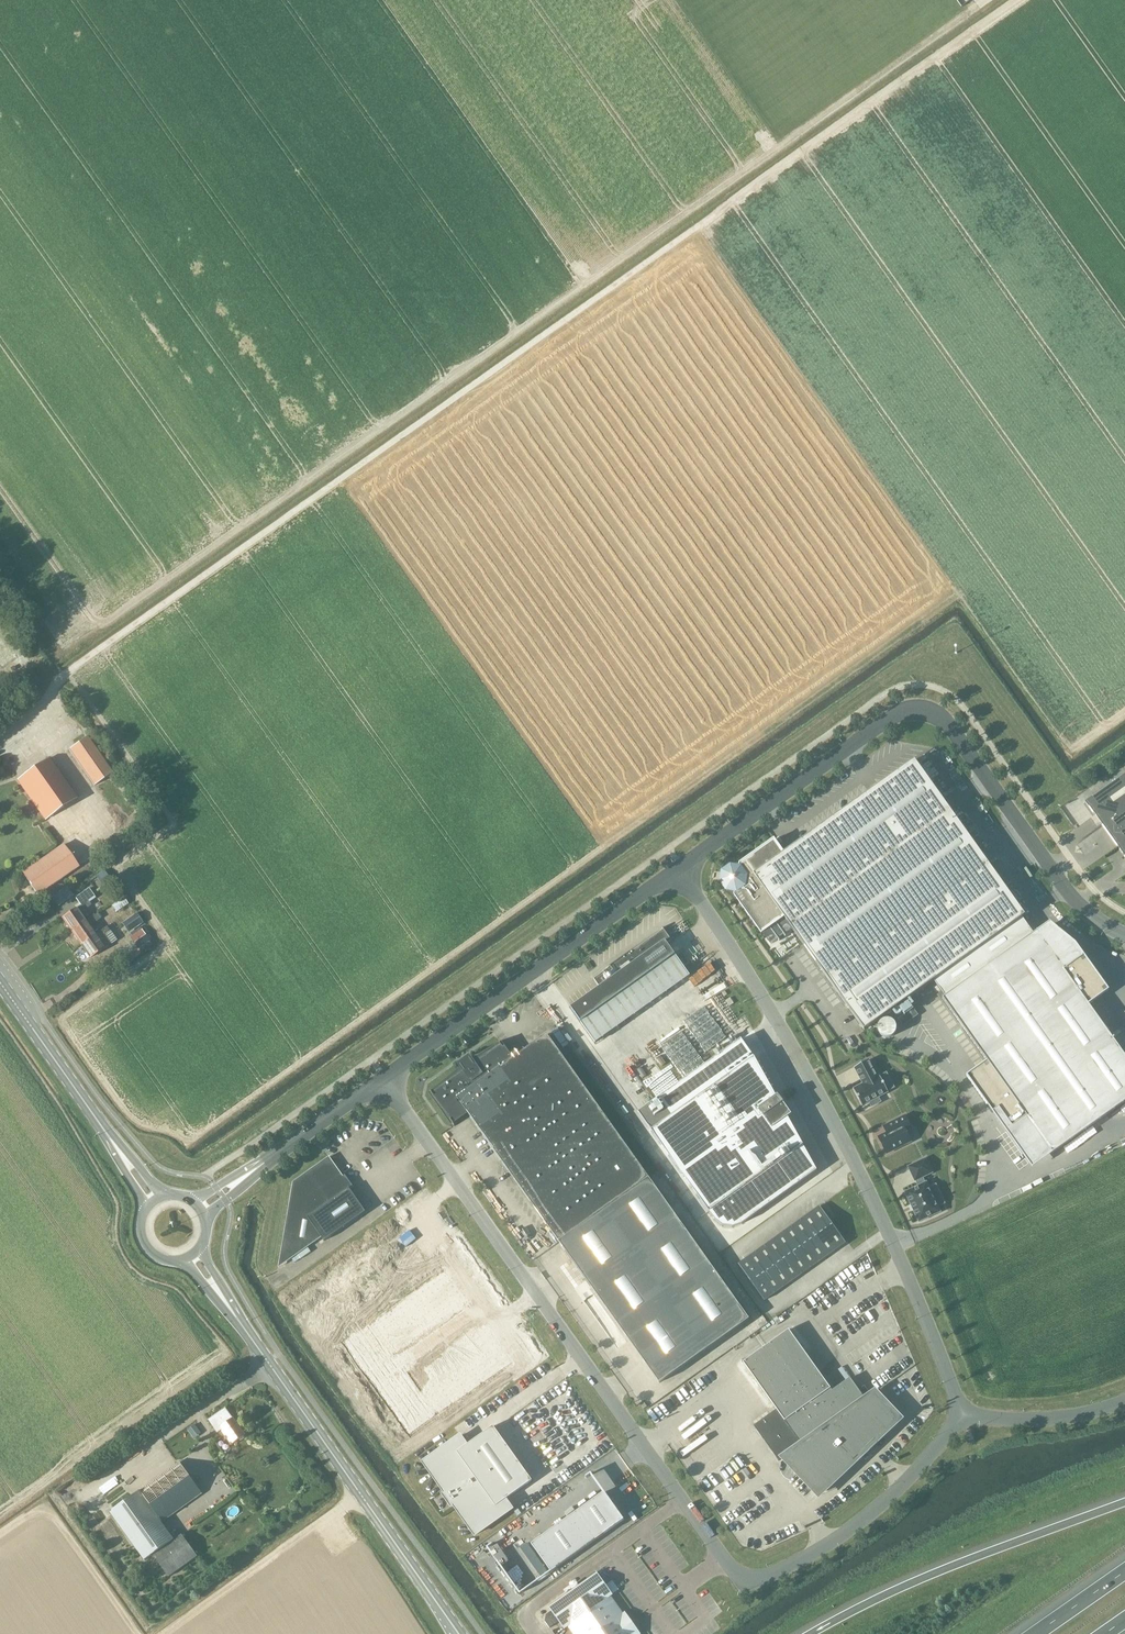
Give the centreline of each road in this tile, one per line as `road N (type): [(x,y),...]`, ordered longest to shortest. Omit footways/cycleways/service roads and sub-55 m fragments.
road 1 (unclassified): [(382,1078),(743,1584),(859,1522),(962,1412)]
road 2 (track): [(0,737),(45,705),(59,679),(715,216)]
road 3 (unclassified): [(962,1412),(844,1142),(678,868)]
road 4 (unclassified): [(382,1078),(678,868)]
road 5 (motorway): [(1124,1502),(927,1577),(811,1633)]
road 6 (primary): [(430,1594),(236,1317)]
road 7 (unclassified): [(1124,935),(1078,903),(954,732),(923,709)]
road 8 (unclassified): [(678,868),(889,718),(923,709)]
road 9 (track): [(780,145),(977,6)]
road 10 (track): [(165,1633),(362,1496)]
road 11 (primary): [(106,1133),(0,983)]
road 12 (unclassified): [(962,1412),(1042,1419),(1124,1401)]
road 13 (unclassified): [(263,1164),(382,1078)]

